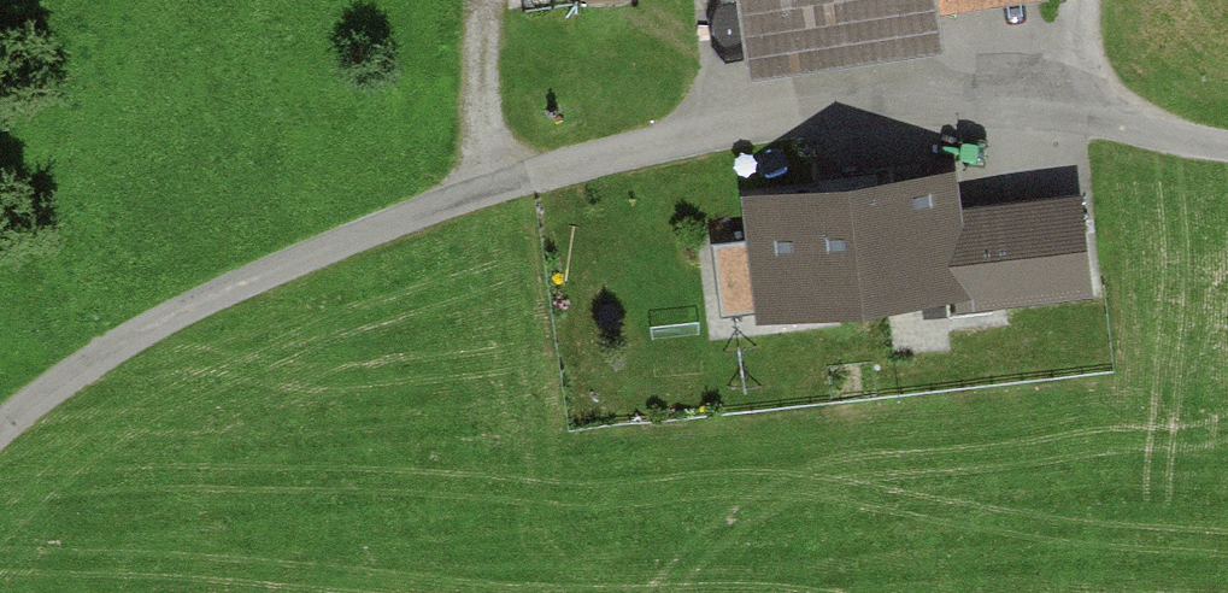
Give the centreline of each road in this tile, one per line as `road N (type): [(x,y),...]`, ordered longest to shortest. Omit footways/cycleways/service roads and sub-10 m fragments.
road 1 (track): [(0,434),(212,309),(405,226),(749,127),(1042,118),(1227,149)]
road 2 (track): [(493,0),(486,203)]
road 3 (track): [(1042,118),(1086,39),(1087,0)]

